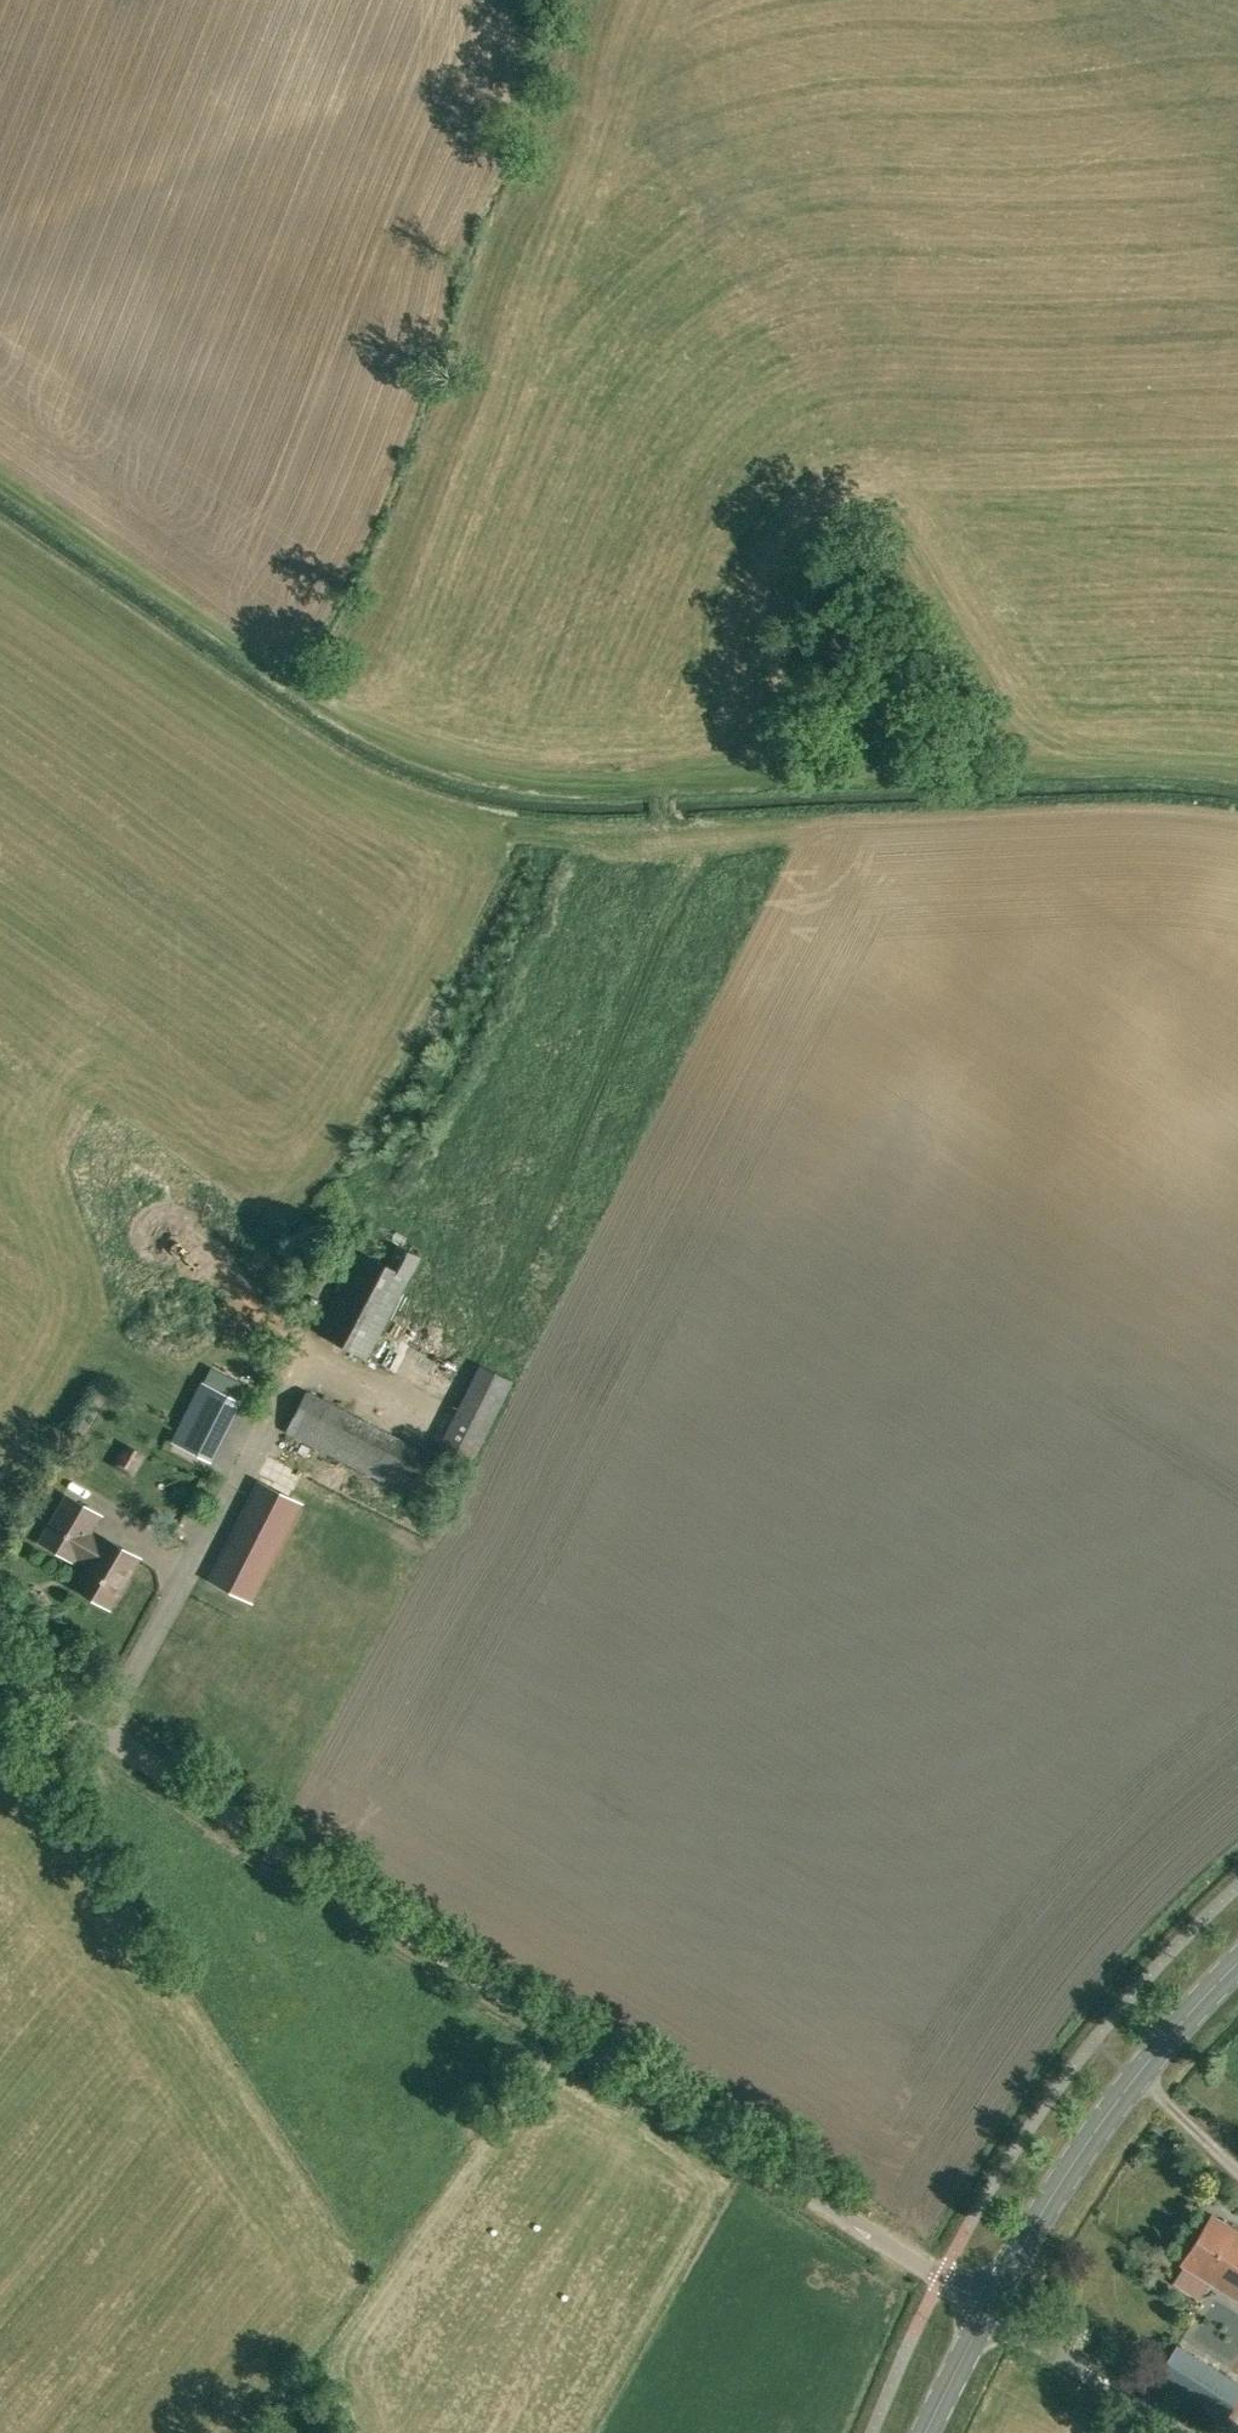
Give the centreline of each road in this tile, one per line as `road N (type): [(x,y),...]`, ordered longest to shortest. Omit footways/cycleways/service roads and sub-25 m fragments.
road 1 (unclassified): [(989,2304),(275,1844),(0,1654)]
road 2 (secondary): [(989,2304),(1101,2126),(1237,1983)]
road 3 (unclassified): [(1176,2432),(989,2304)]
road 4 (secondary): [(927,2432),(989,2304)]

